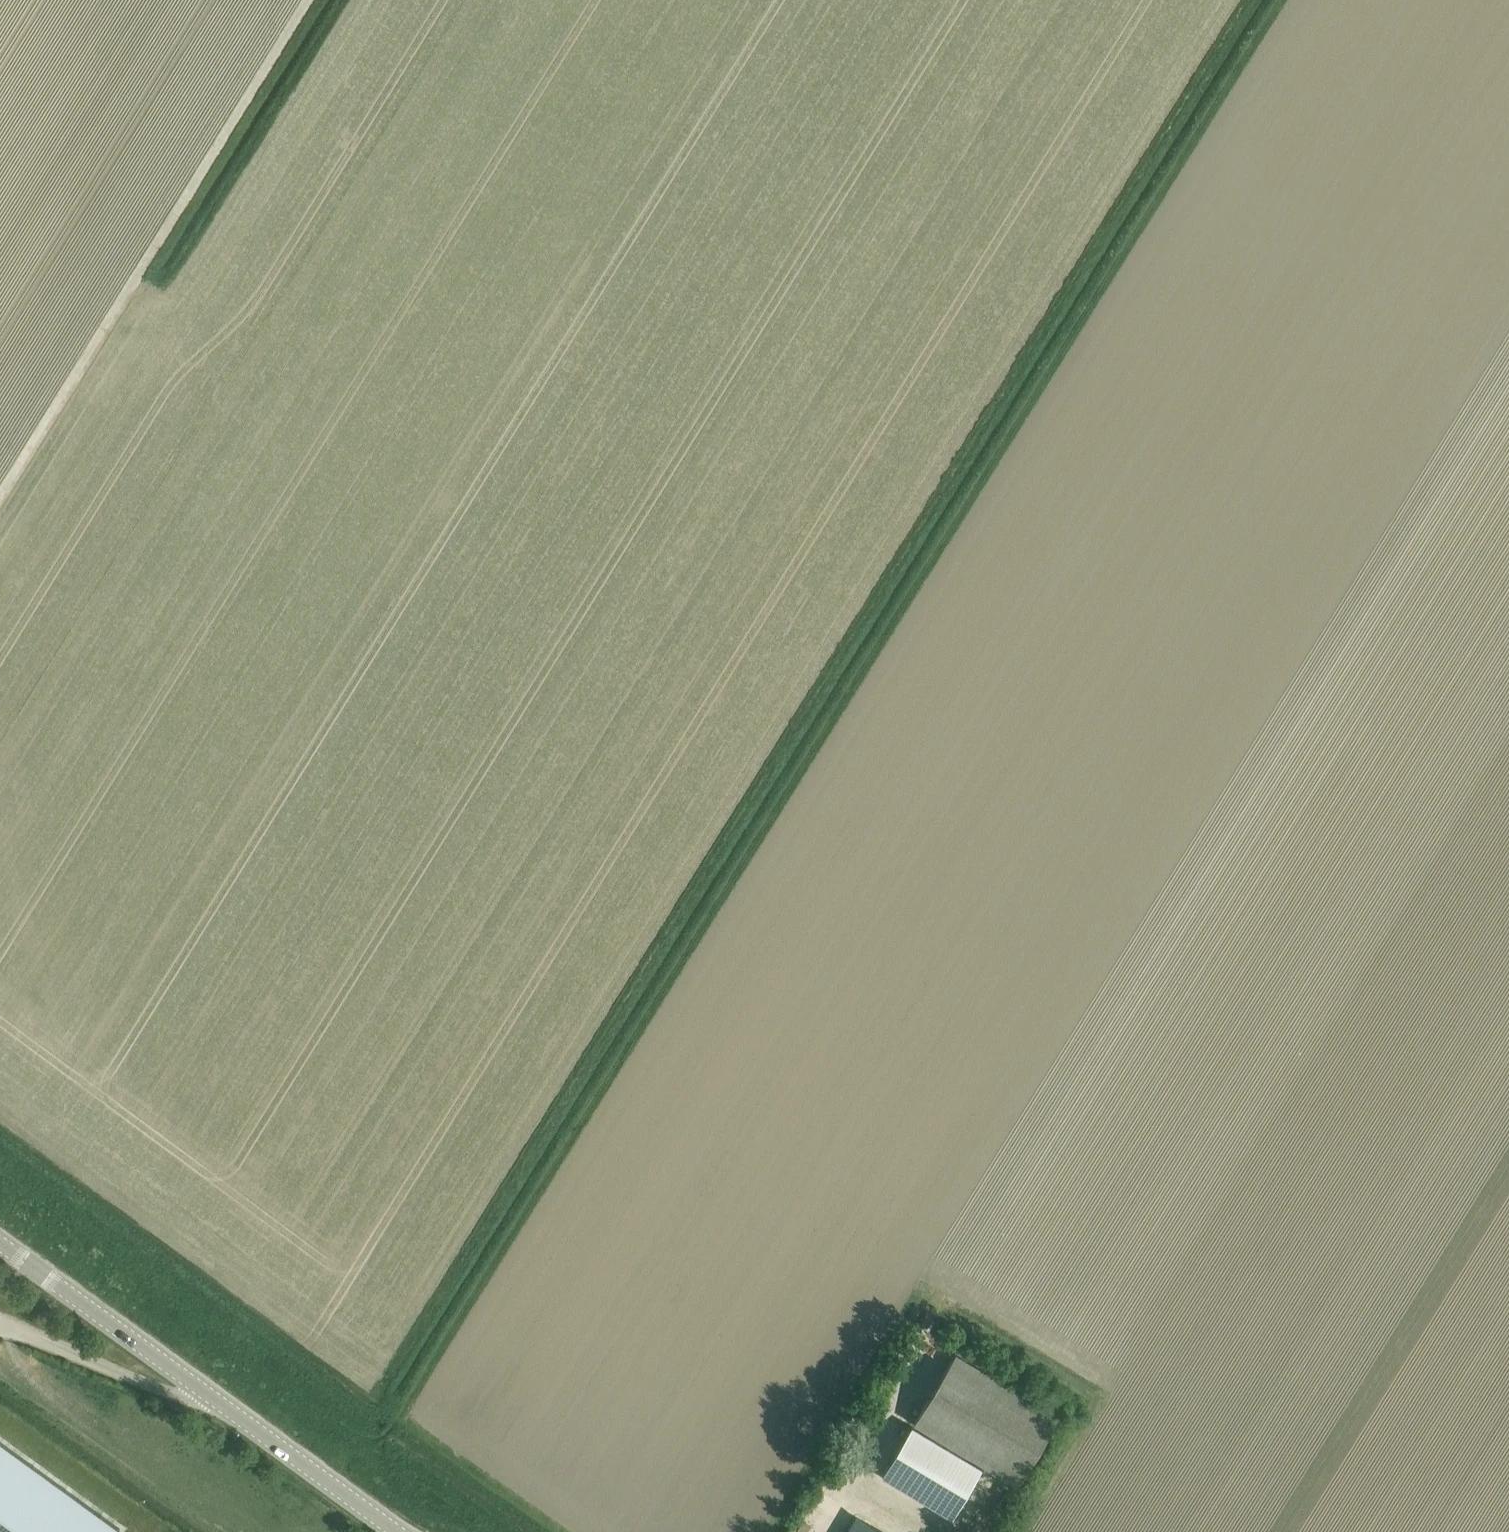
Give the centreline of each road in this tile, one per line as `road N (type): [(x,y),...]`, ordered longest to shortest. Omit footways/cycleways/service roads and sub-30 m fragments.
road 1 (track): [(0,498),(307,0)]
road 2 (tertiary): [(398,1531),(0,1242)]

